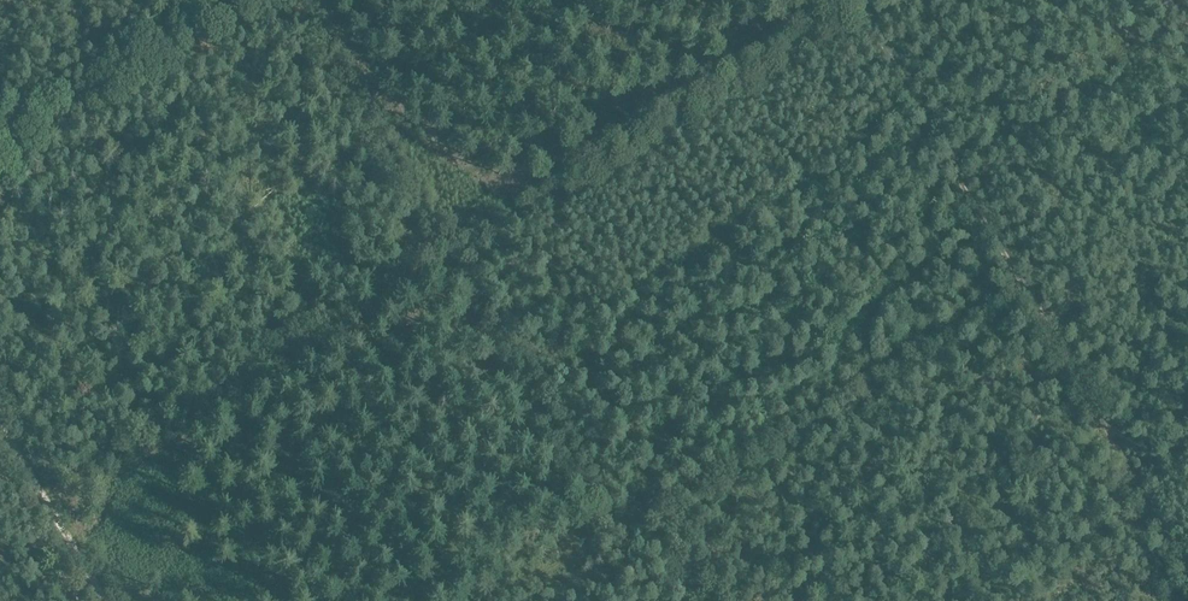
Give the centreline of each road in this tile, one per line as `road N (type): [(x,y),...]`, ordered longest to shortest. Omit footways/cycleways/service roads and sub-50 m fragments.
road 1 (track): [(853,0),(1187,567)]
road 2 (track): [(0,150),(248,0)]
road 3 (track): [(104,600),(0,430)]

